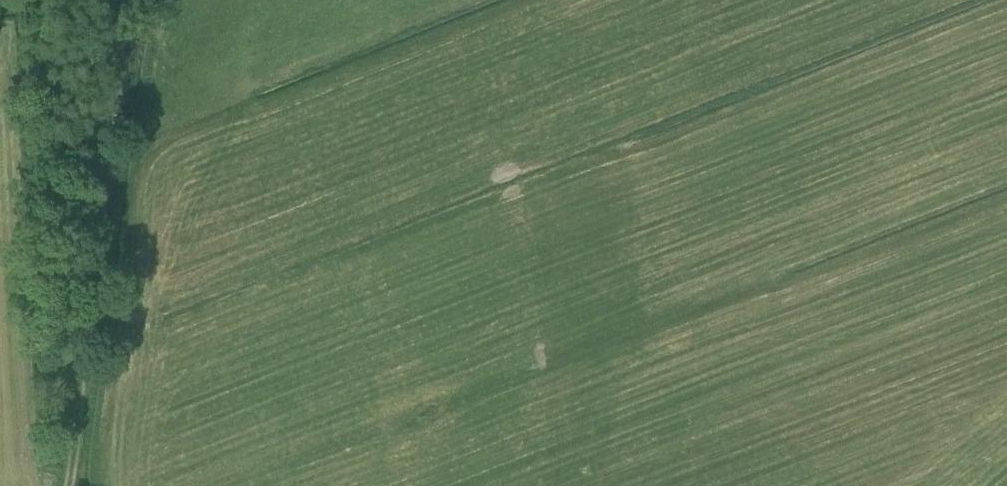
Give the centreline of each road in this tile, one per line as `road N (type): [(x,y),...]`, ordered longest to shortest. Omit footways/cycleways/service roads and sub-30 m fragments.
road 1 (track): [(68,485),(137,0)]

